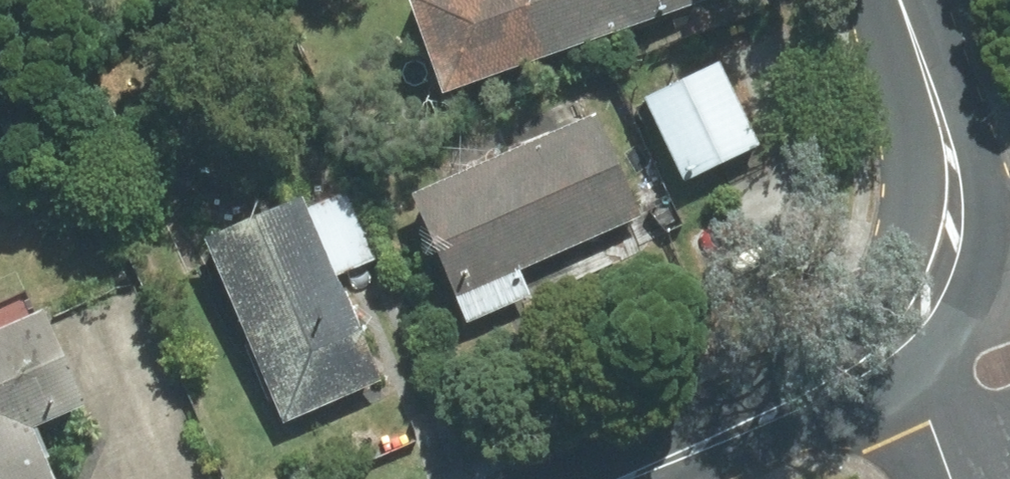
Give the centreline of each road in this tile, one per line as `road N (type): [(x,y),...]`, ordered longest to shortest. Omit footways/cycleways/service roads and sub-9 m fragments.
road 1 (tertiary): [(900,0),(936,100),(959,206),(949,270),(908,350)]
road 2 (tertiary): [(908,350),(614,478)]
road 3 (residential): [(952,478),(908,350)]

